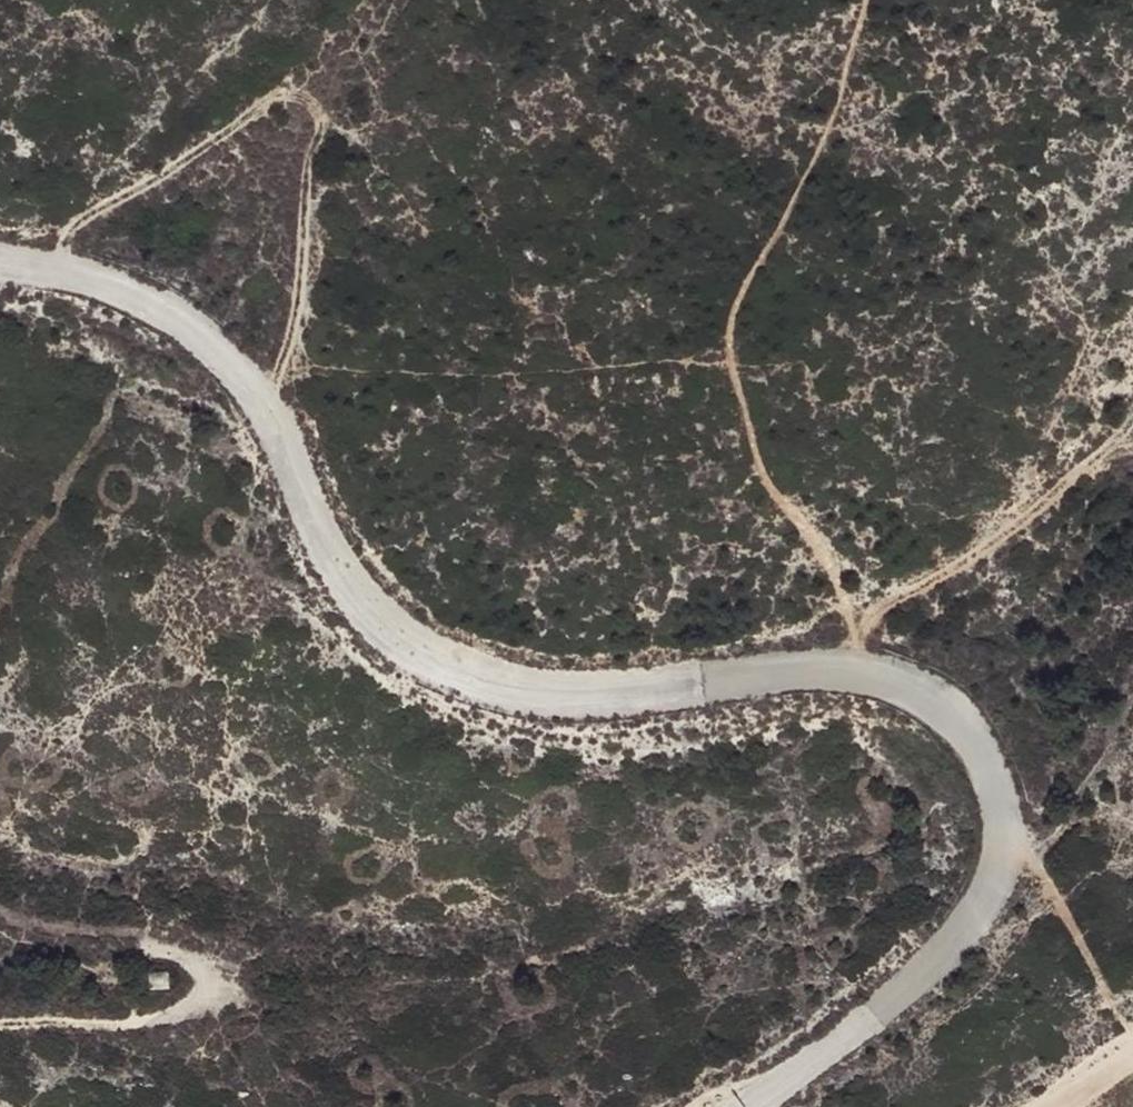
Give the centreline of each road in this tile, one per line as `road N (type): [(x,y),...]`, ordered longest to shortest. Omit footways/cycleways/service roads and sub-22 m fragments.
road 1 (track): [(262,414),(287,374),(303,296),(321,120),(311,97),(282,90),(71,236),(56,268)]
road 2 (track): [(172,950),(208,979),(212,999),(191,1013),(0,1024)]

